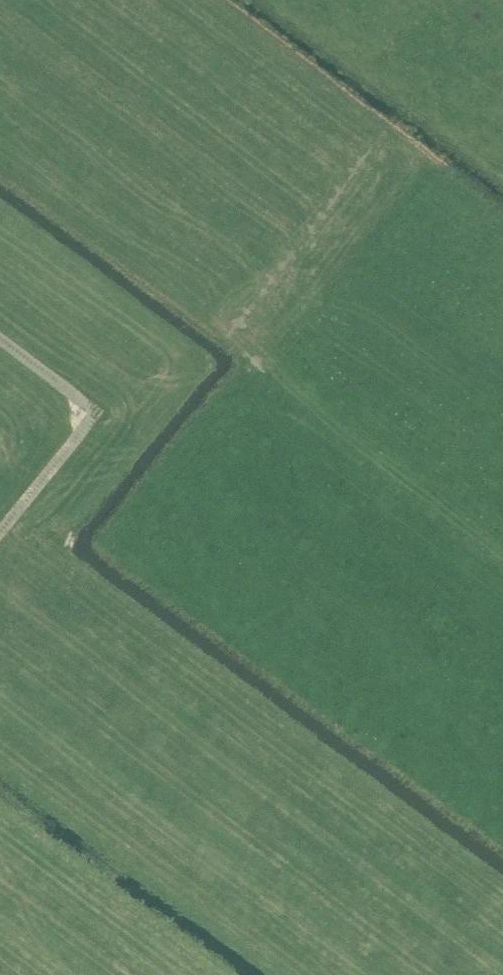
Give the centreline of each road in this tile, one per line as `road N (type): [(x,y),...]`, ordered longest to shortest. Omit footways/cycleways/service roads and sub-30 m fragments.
road 1 (track): [(0,343),(86,408),(85,431),(0,534)]

